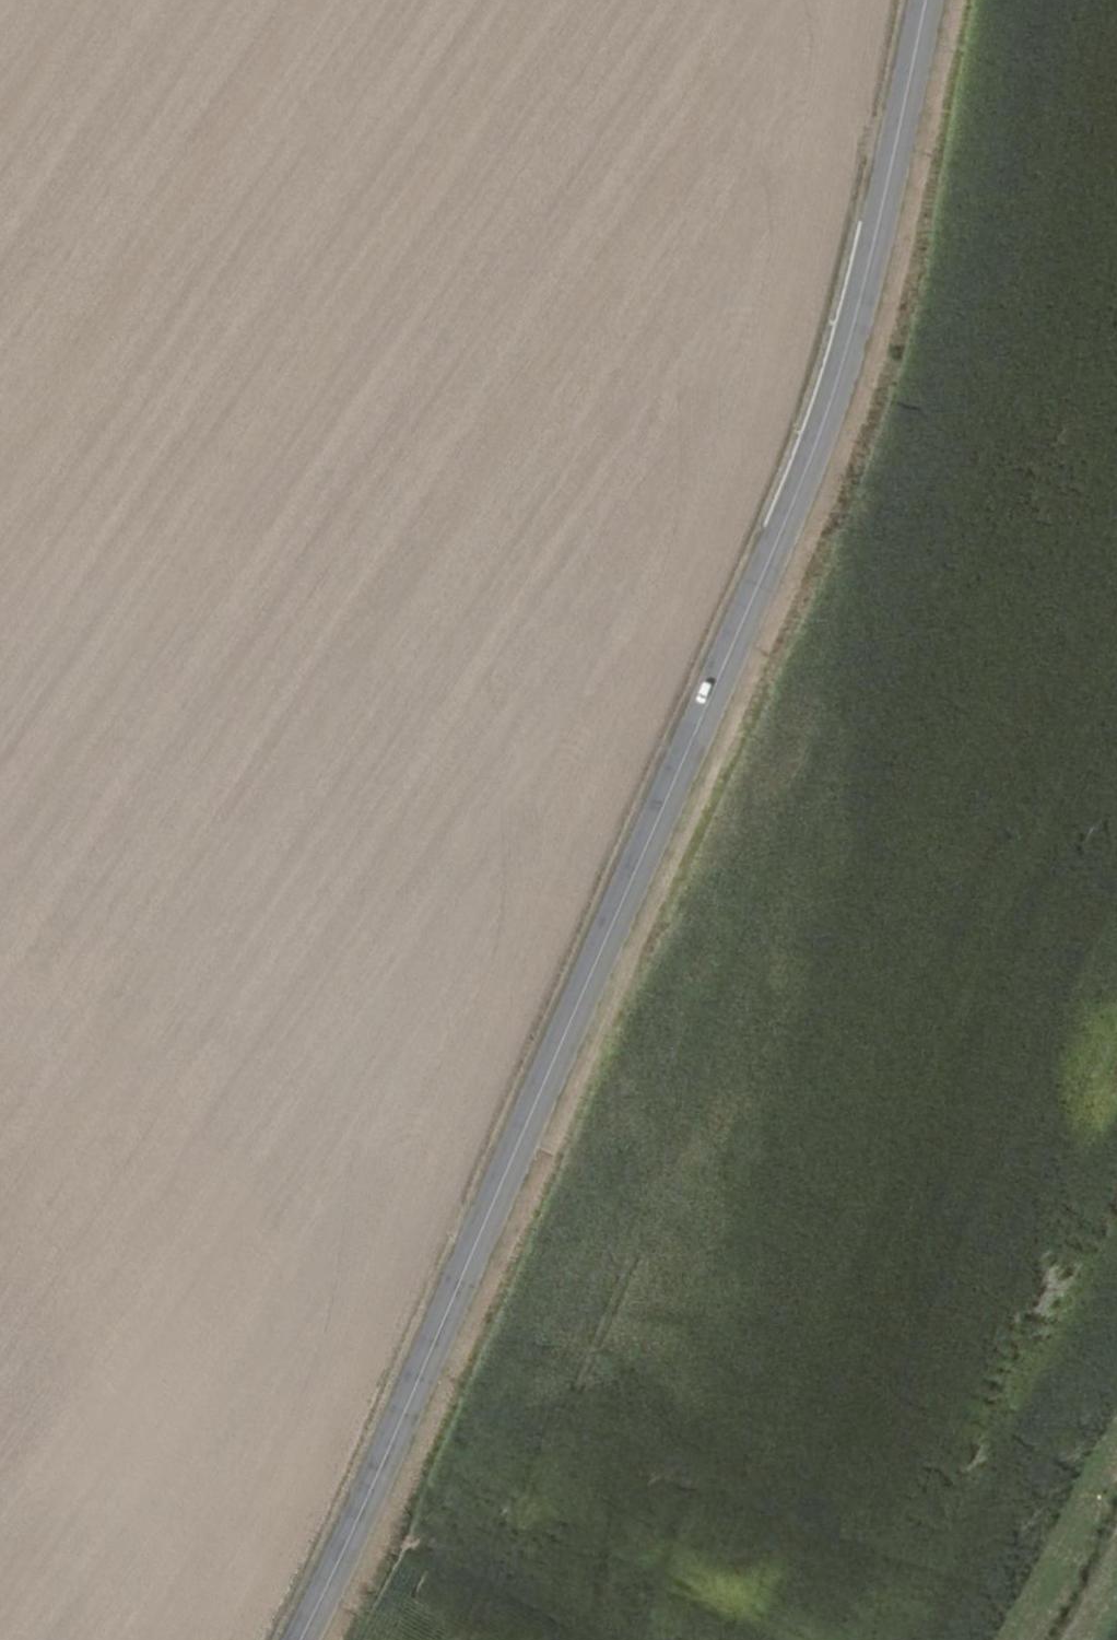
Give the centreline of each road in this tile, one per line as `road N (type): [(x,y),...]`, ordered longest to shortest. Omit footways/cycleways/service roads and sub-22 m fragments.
road 1 (tertiary): [(302,1639),(385,1463),(826,430),(931,0)]

